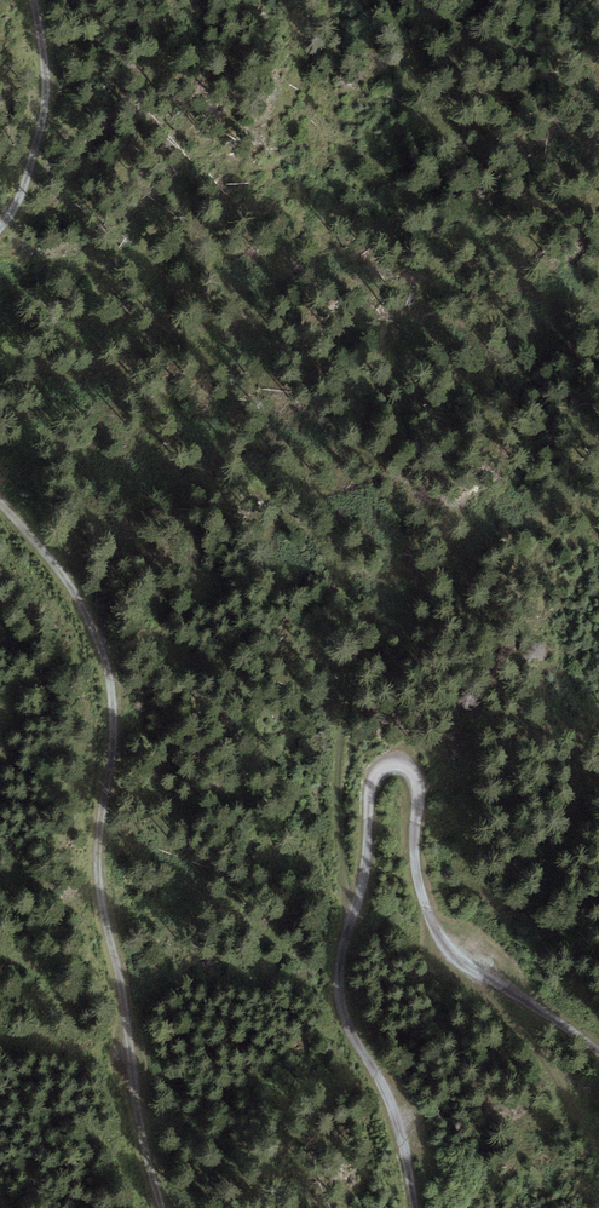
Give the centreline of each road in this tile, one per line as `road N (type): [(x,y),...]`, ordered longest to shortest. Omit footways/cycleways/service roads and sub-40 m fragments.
road 1 (track): [(413,1207),(364,928),(374,779),(389,766),(406,767),(418,783),(413,838),(423,909),(474,968),(598,1055)]
road 2 (track): [(0,476),(105,636),(119,735),(97,859),(173,1207)]
road 3 (track): [(22,0),(53,80),(21,213),(0,237)]

